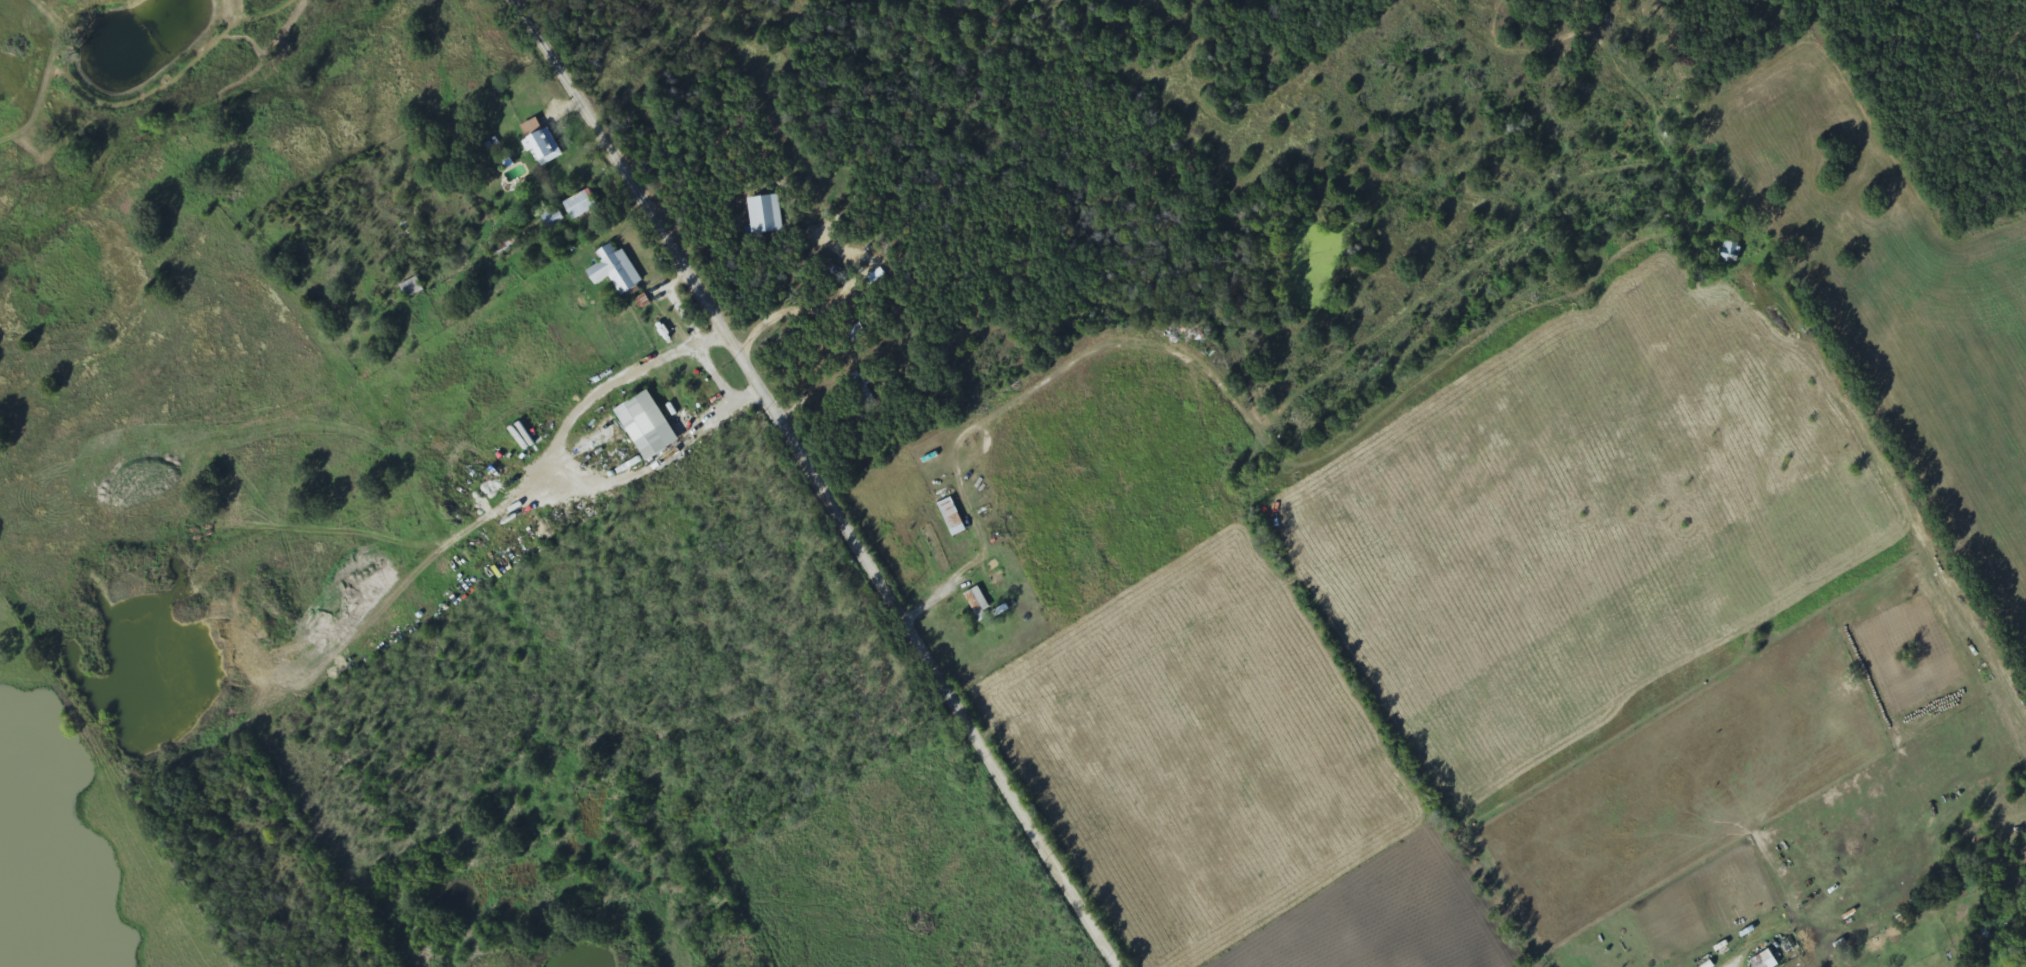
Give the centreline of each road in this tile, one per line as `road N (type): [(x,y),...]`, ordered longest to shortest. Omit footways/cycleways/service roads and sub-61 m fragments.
road 1 (residential): [(1114,966),(513,0)]
road 2 (residential): [(2025,774),(1797,366)]

